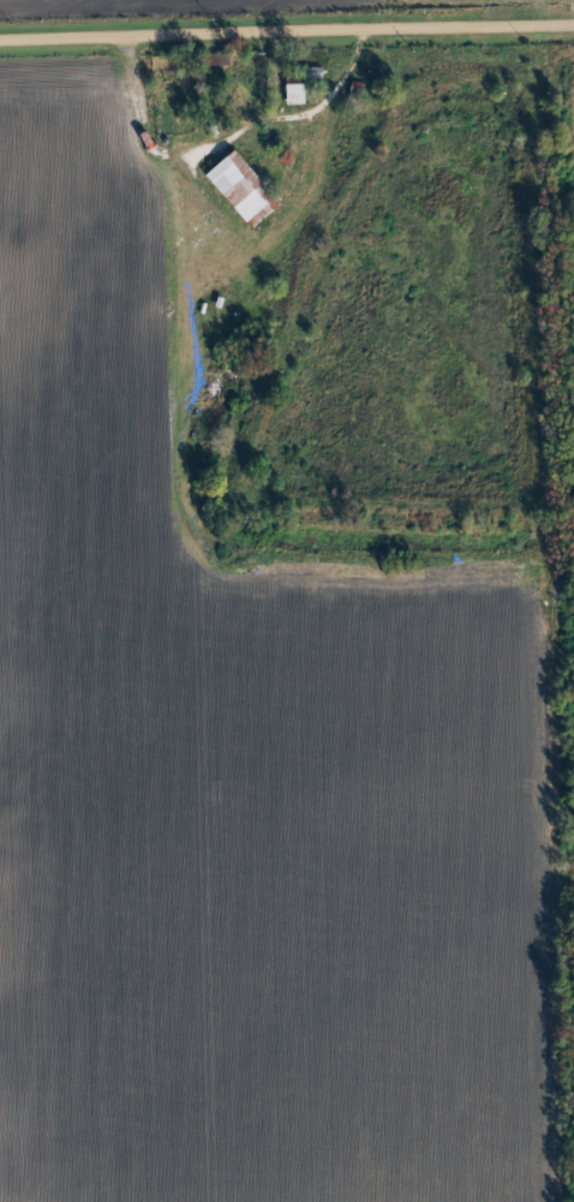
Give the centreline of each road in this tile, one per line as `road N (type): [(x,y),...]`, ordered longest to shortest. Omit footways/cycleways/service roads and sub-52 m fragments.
road 1 (residential): [(0,39),(573,26)]

